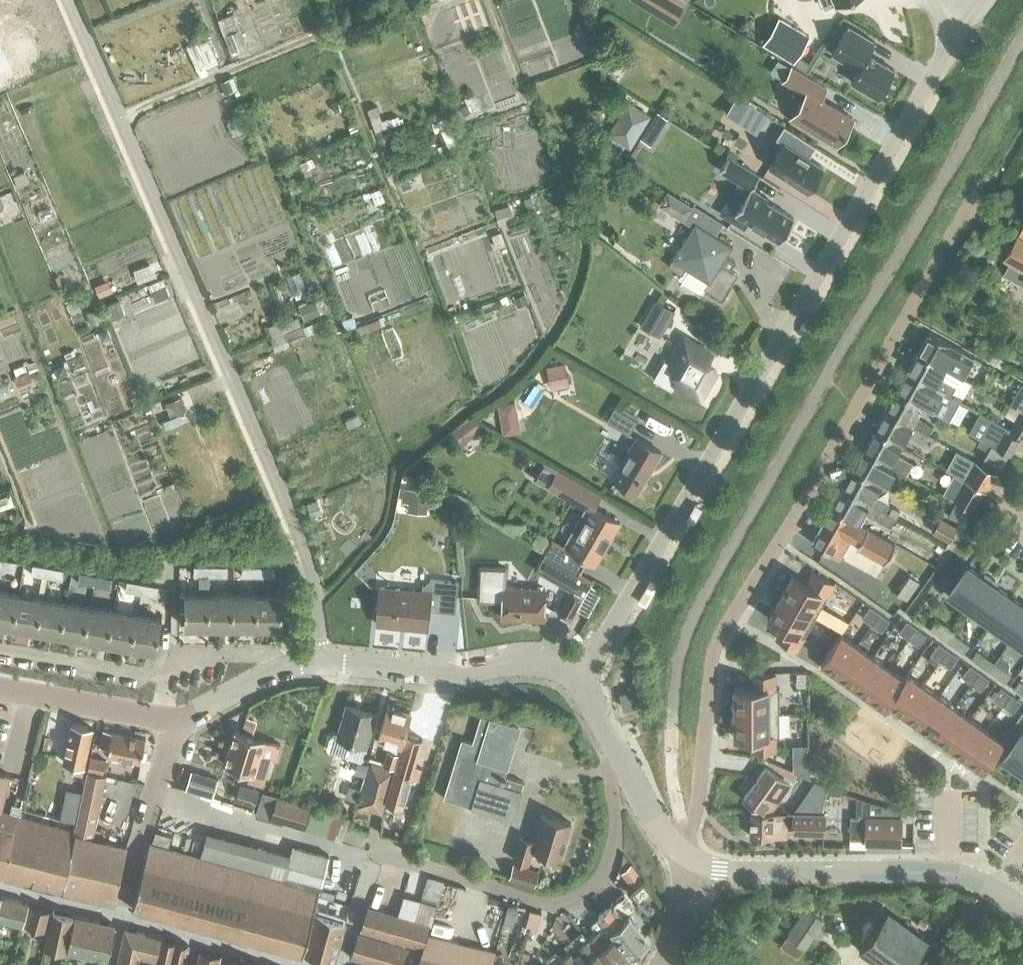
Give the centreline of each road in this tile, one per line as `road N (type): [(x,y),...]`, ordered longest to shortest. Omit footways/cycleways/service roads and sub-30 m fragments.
road 1 (unclassified): [(580,680),(945,57),(955,22)]
road 2 (tertiary): [(1022,907),(947,873),(739,872),(698,864)]
road 3 (tertiary): [(277,671),(325,662),(443,670),(511,661),(543,663),(580,680)]
road 4 (residential): [(0,650),(169,680),(175,658),(186,652),(263,653),(277,671)]
road 5 (tertiary): [(698,864),(658,823),(580,680)]
road 6 (residential): [(122,915),(171,719)]
road 7 (residential): [(309,964),(122,915)]
road 8 (tertiary): [(0,688),(171,719)]
road 9 (residential): [(122,915),(0,883)]

